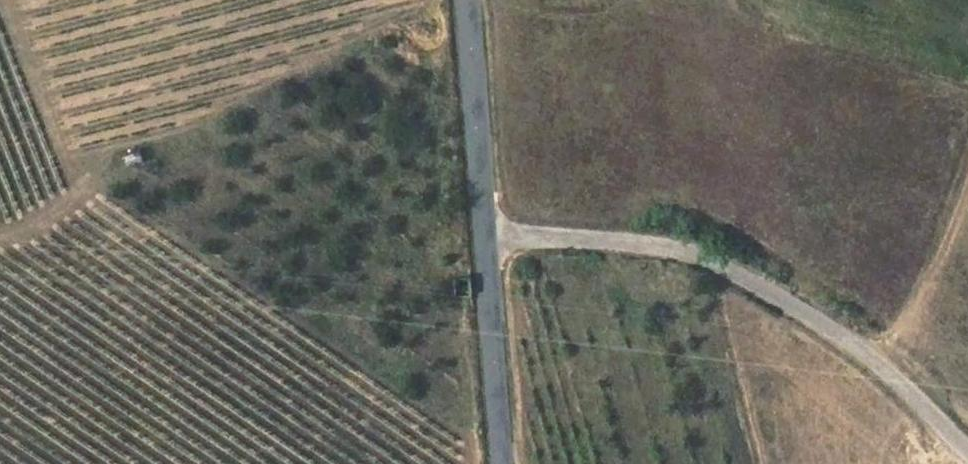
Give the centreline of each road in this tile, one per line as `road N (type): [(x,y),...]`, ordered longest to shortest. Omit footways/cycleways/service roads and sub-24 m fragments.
road 1 (residential): [(487,232),(695,257),(804,314),(967,458)]
road 2 (track): [(0,232),(26,227),(73,199),(112,148),(177,132),(377,20),(450,0)]
road 3 (tertiary): [(467,0),(487,232)]
road 4 (tertiary): [(487,232),(502,463)]

